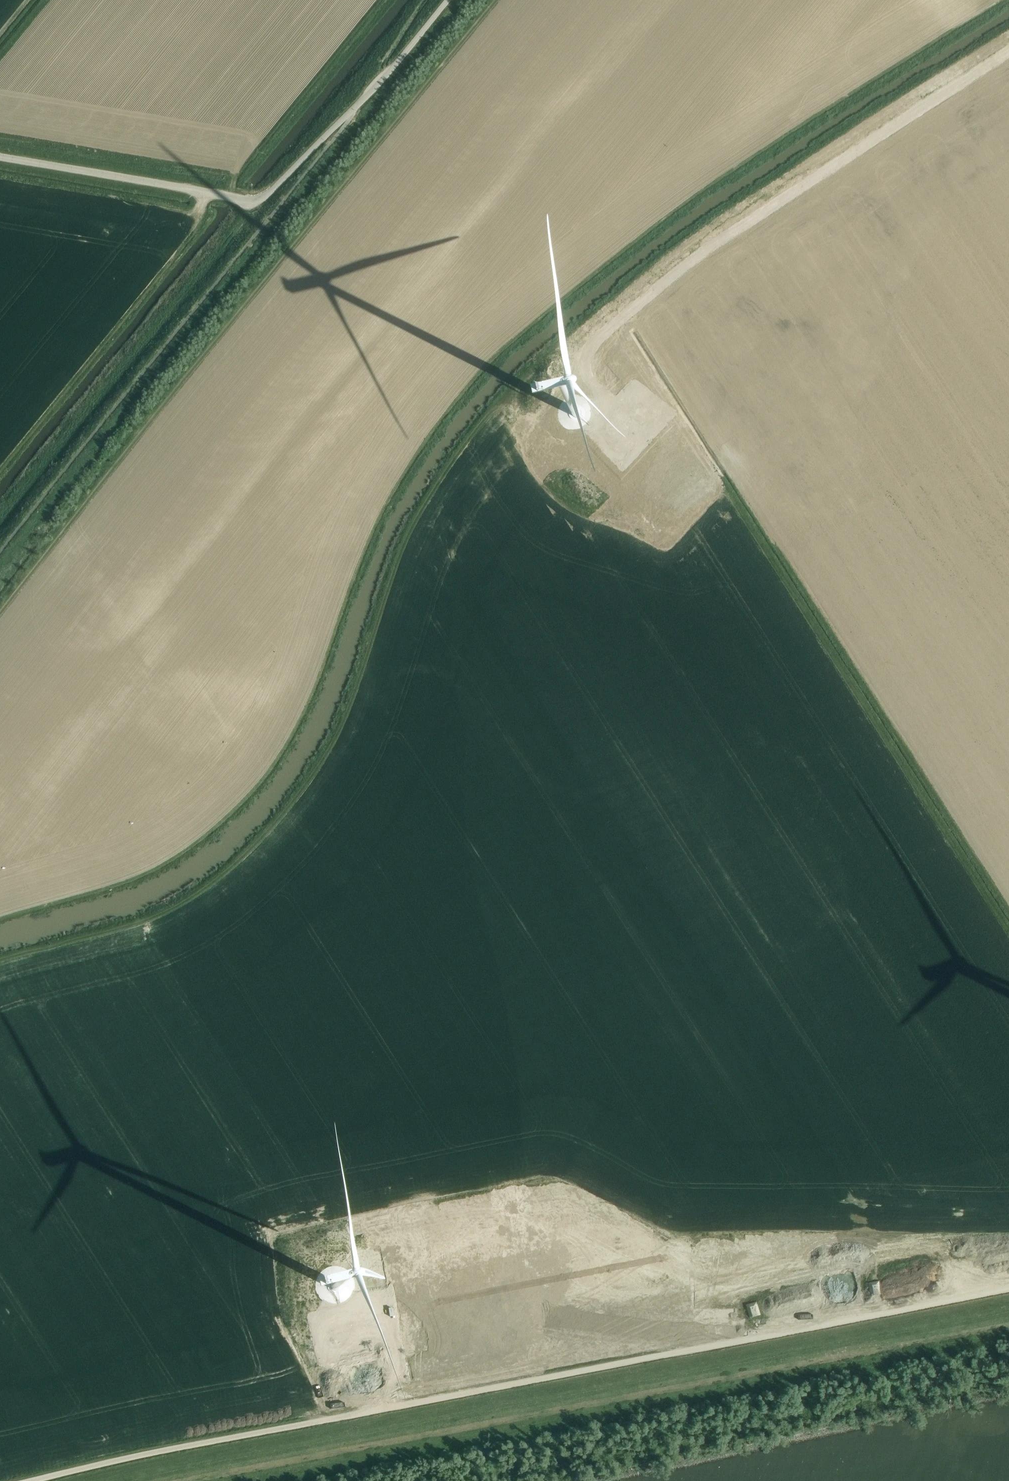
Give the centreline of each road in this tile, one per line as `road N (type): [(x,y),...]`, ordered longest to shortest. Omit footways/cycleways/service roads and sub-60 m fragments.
road 1 (unclassified): [(37,1480),(1008,1289)]
road 2 (unclassified): [(356,106),(267,195),(245,203),(0,159)]
road 3 (unclassified): [(356,106),(447,0)]

